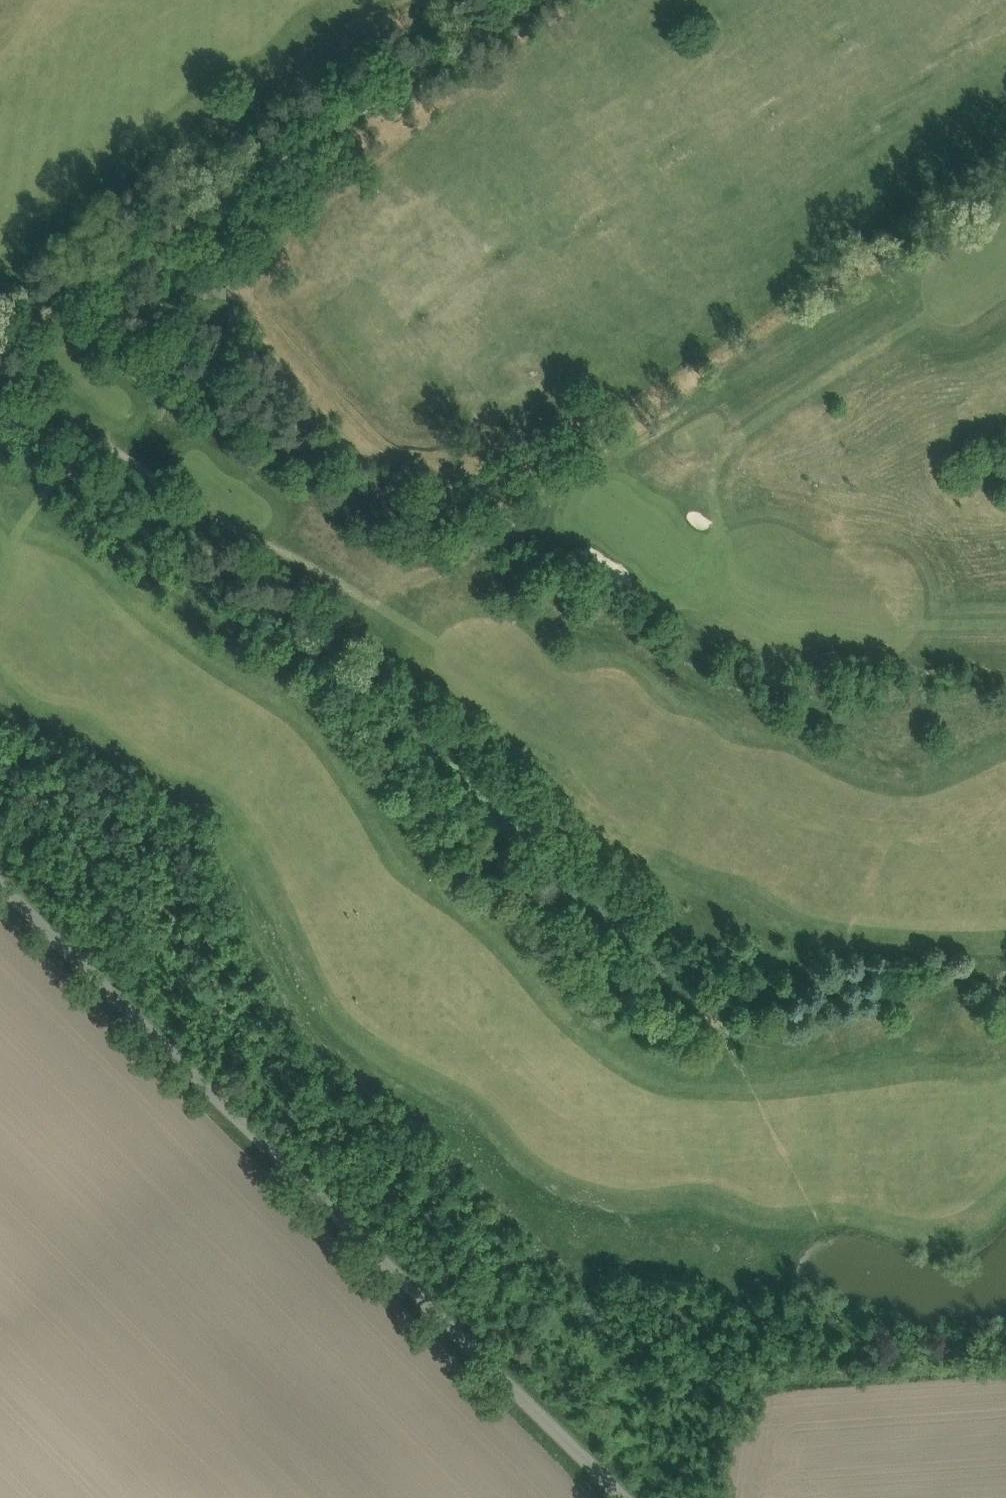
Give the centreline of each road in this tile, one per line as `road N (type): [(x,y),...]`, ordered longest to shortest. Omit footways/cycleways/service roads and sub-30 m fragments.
road 1 (unclassified): [(626,1497),(0,872)]
road 2 (track): [(529,0),(0,339)]

